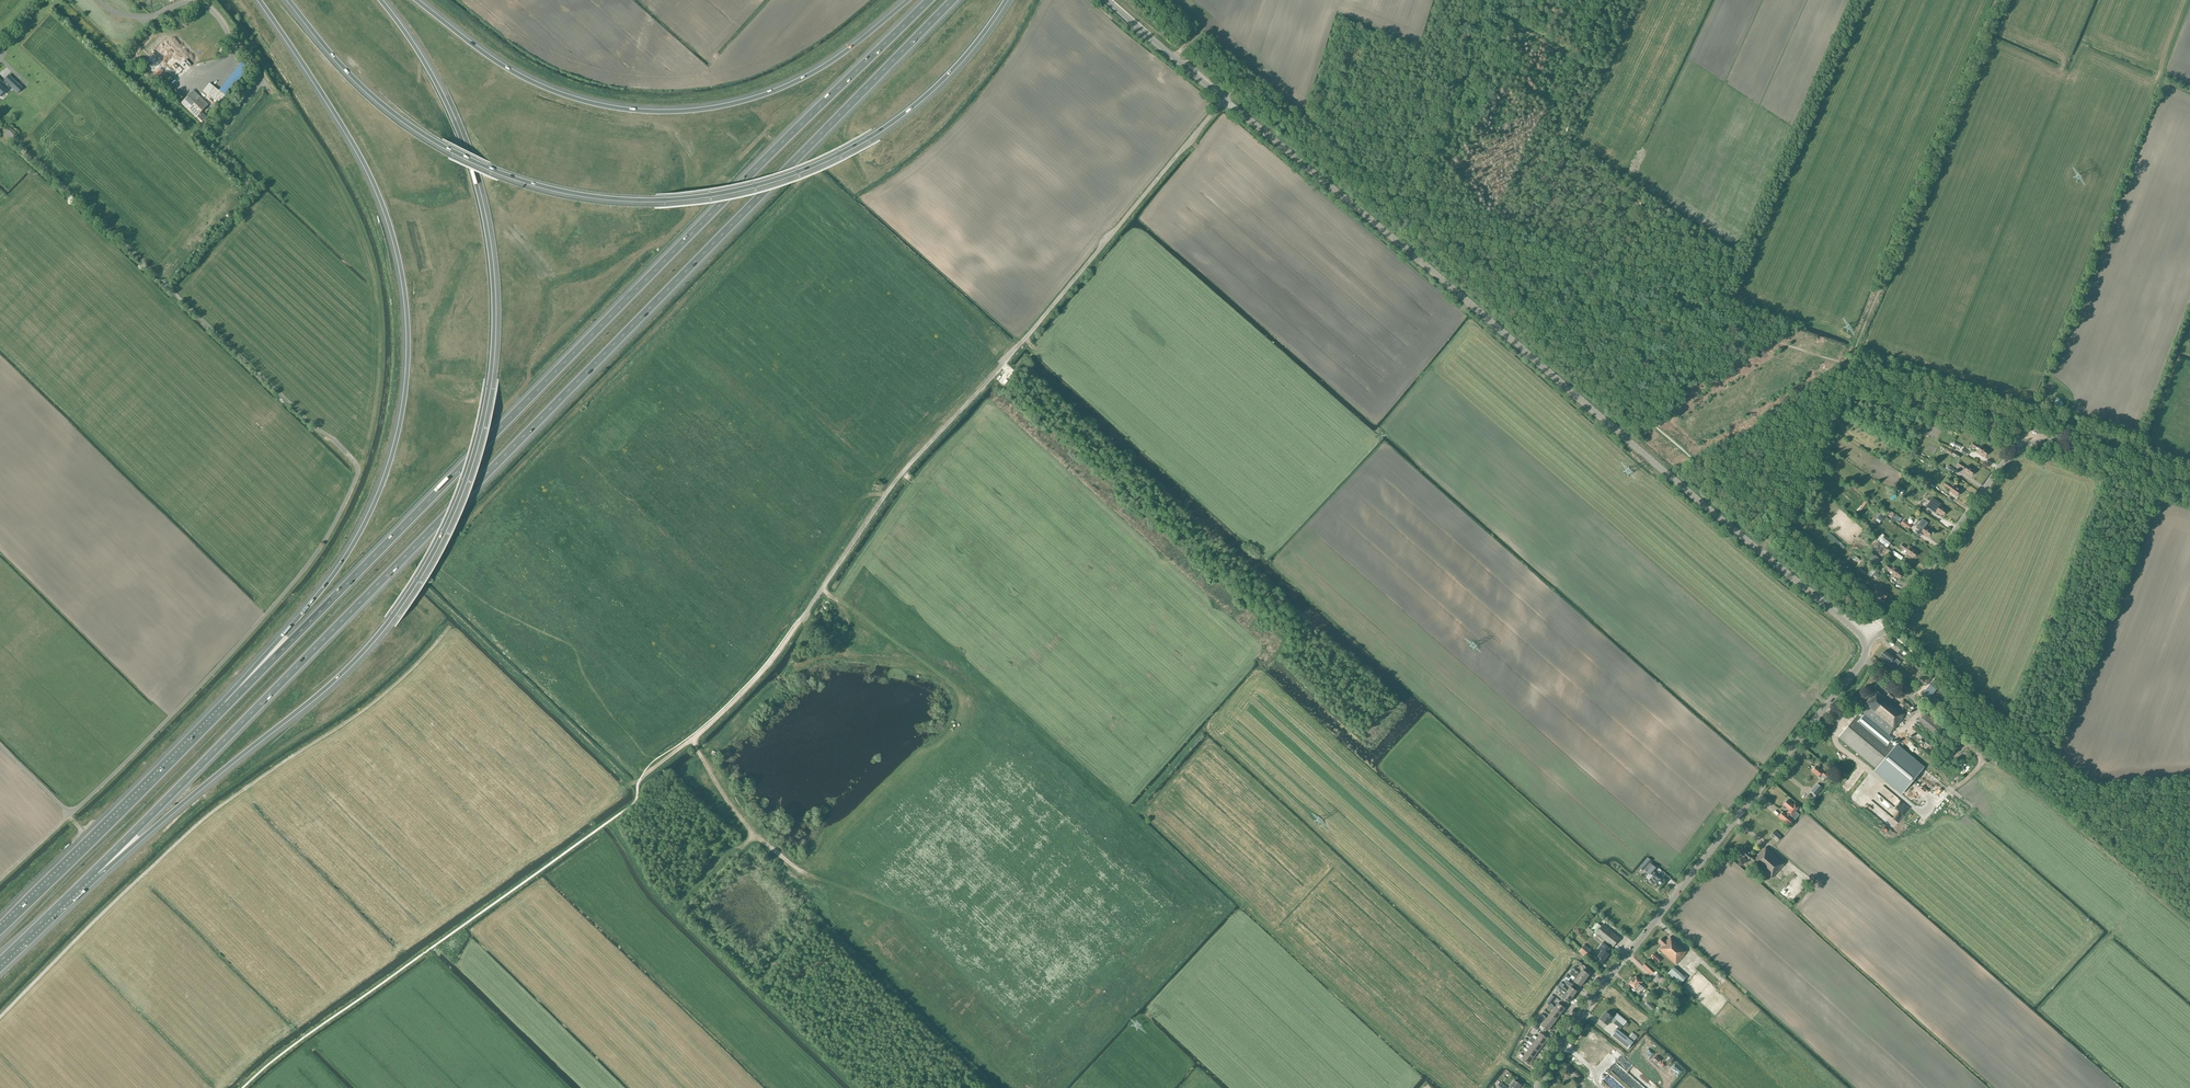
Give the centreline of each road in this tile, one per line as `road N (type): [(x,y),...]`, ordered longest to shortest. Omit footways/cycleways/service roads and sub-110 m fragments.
road 1 (motorway): [(93,872),(953,0)]
road 2 (motorway): [(93,872),(365,650),(433,554),(467,475),(492,351),(485,223),(447,106),(380,0)]
road 3 (motorway): [(929,0),(230,705)]
road 4 (motorway): [(286,0),(360,86),(449,151),(541,187),(640,201),(757,187),(860,144),(942,80),(1006,0)]
road 5 (tertiary): [(1865,640),(1226,98)]
road 6 (motorway): [(259,0),(337,118),(384,209),(403,284),(407,369),(391,459),(358,536),(230,705)]
road 7 (unclassified): [(802,618),(897,479),(1226,98)]
road 8 (tertiary): [(1538,1087),(1580,1017),(1864,659),(1865,640)]
road 9 (motorway): [(908,0),(788,85),(716,107),(655,112),(540,86),(416,0)]
road 10 (tertiary): [(1865,640),(1887,630),(2000,467),(2029,444),(2056,441),(2189,485)]
road 11 (track): [(694,738),(627,782),(429,592)]
road 12 (track): [(800,872),(727,802),(694,738),(755,682),(802,618)]
road 13 (motorway): [(230,705),(0,930)]
road 14 (tertiary): [(1226,98),(1106,0)]
road 15 (motorway): [(0,962),(93,872)]

